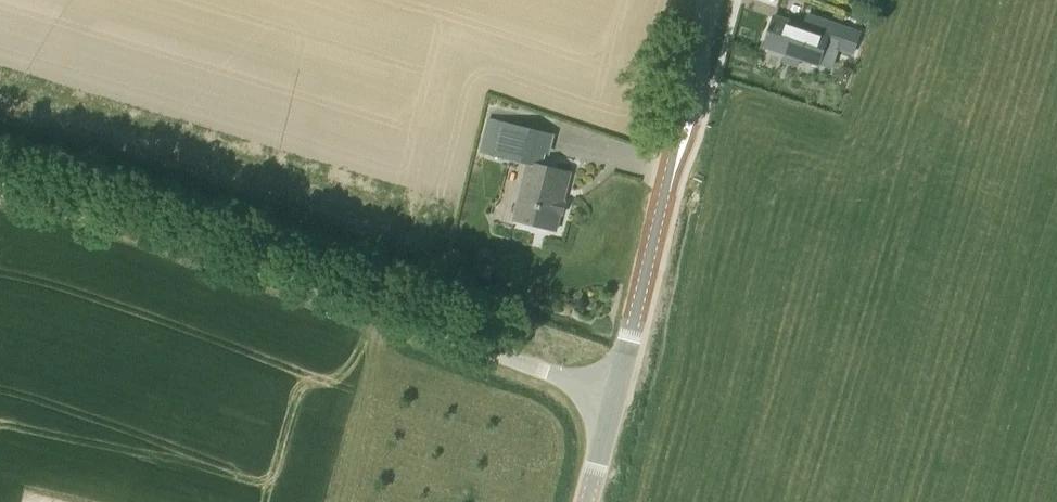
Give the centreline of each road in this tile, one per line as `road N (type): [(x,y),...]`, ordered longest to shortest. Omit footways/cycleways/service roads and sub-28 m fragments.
road 1 (unclassified): [(617,395),(0,196)]
road 2 (tertiary): [(617,395),(713,0)]

